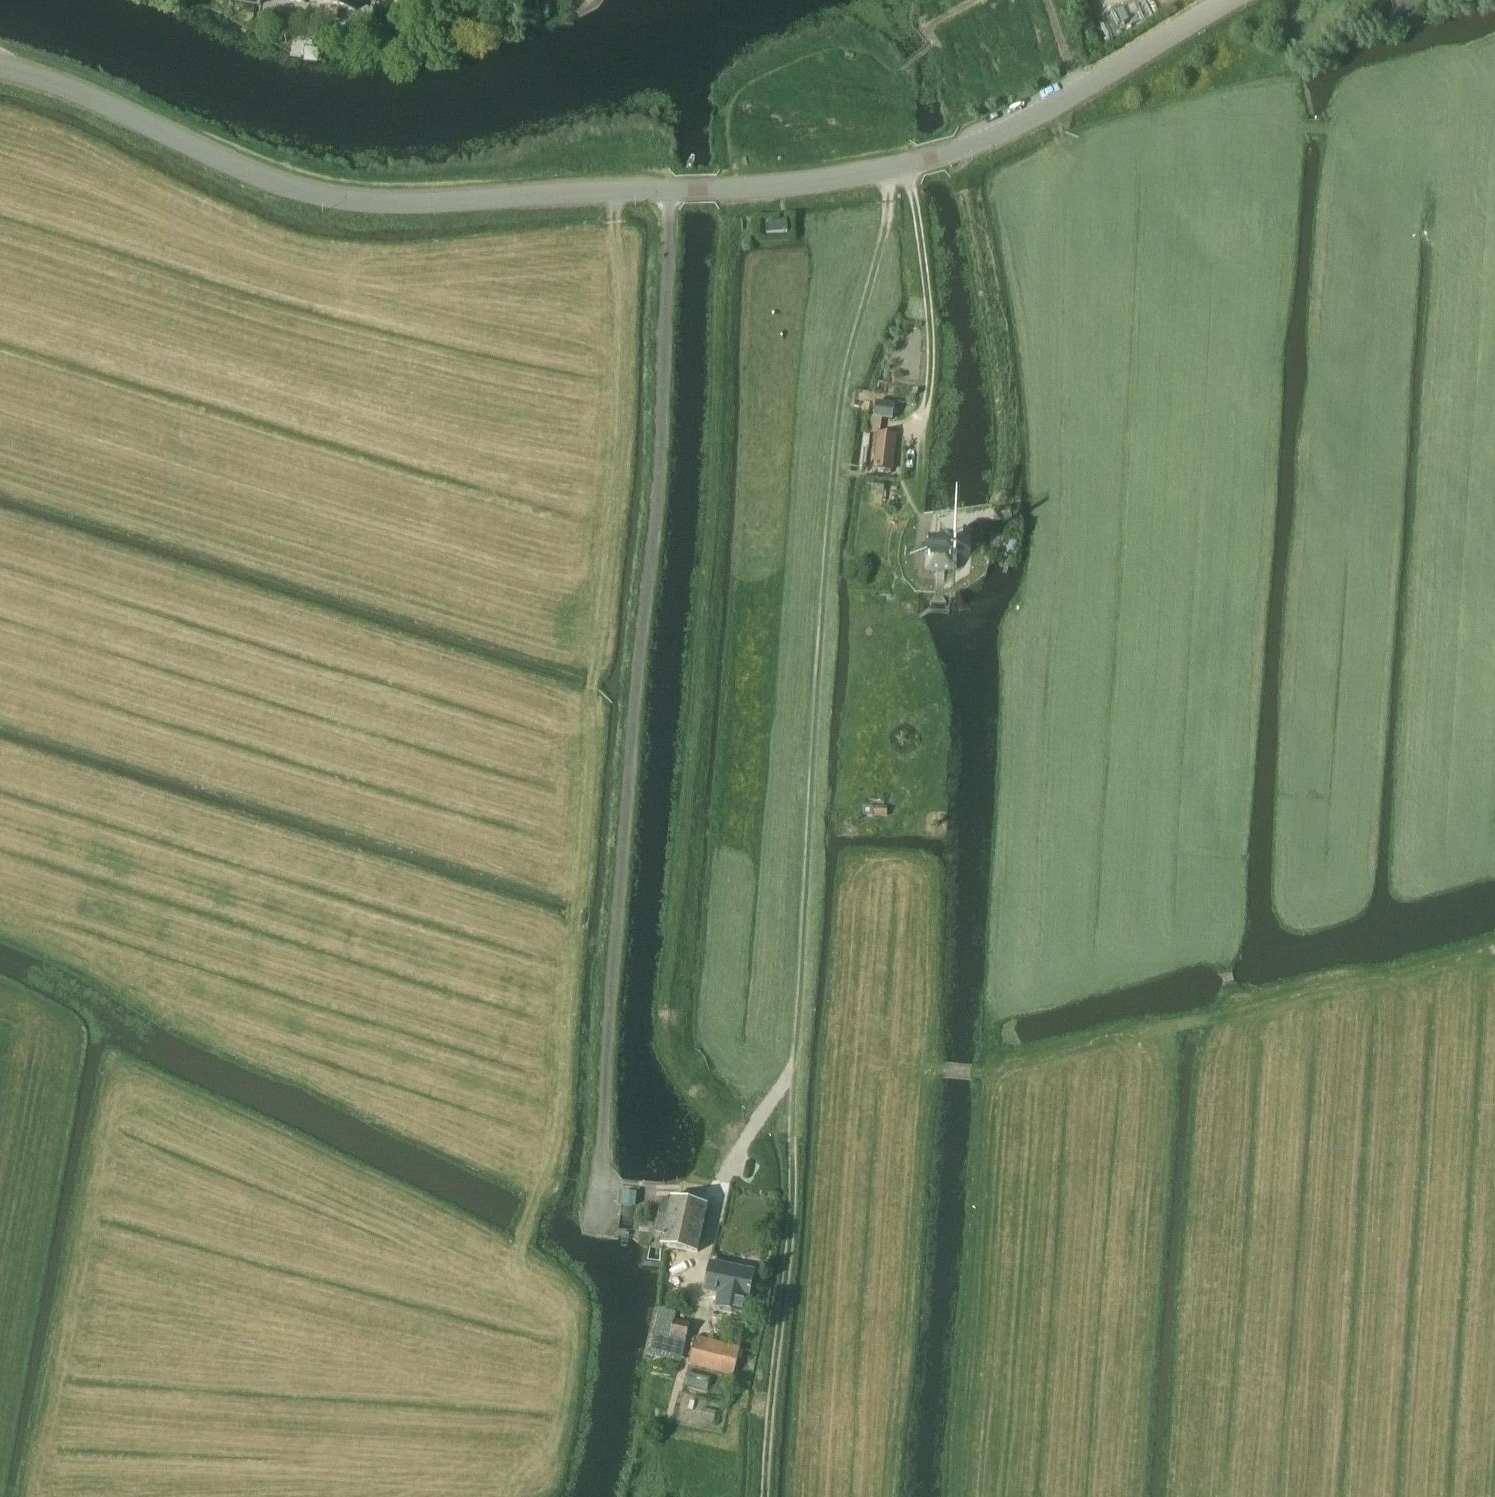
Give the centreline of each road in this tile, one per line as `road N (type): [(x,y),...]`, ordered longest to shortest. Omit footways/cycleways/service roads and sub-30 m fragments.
road 1 (track): [(904,165),(912,196),(887,205),(839,414),(811,785),(791,1221),(764,1496)]
road 2 (tertiary): [(0,70),(46,81),(266,178),(349,201),(722,189),(823,179),(961,152),(1049,110),(1233,0)]

